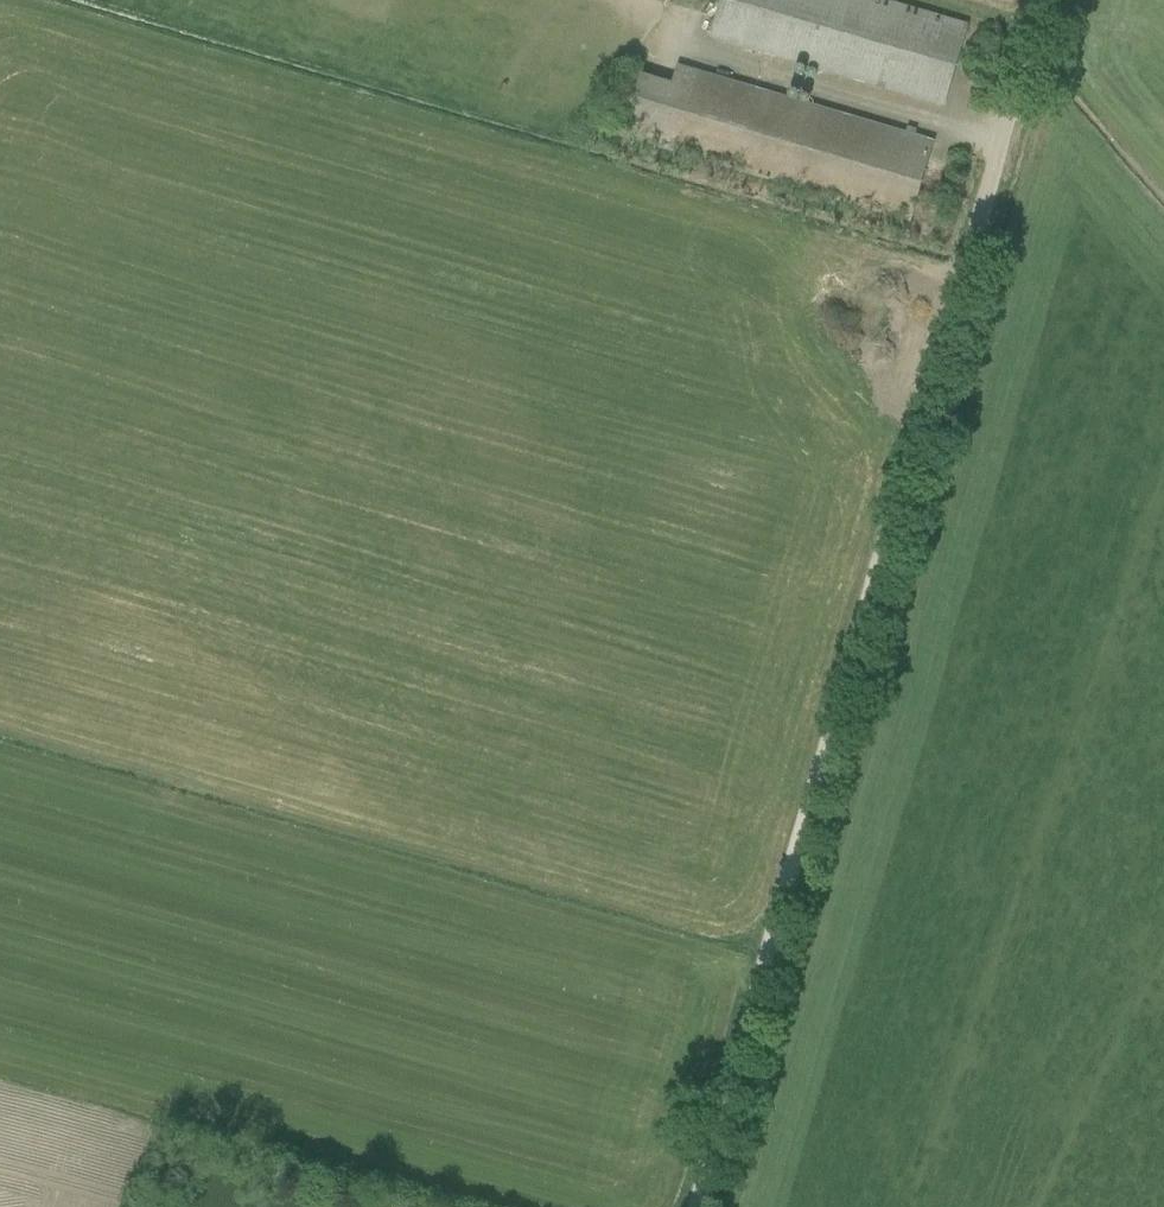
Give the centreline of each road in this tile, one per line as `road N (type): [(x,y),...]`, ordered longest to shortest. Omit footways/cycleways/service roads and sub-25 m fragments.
road 1 (unclassified): [(703,1206),(1056,0)]

